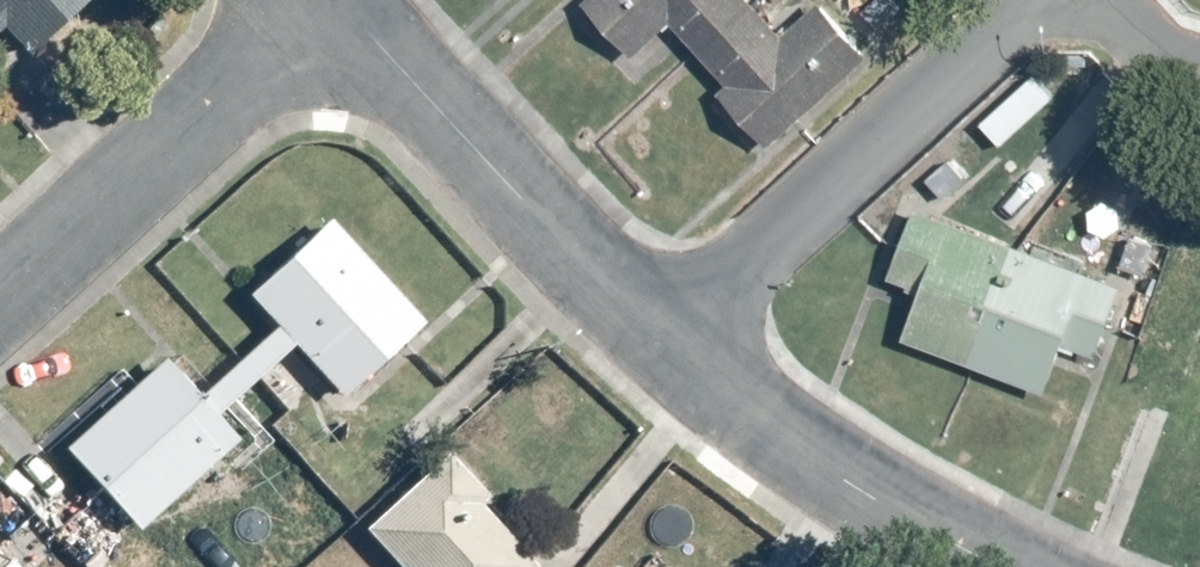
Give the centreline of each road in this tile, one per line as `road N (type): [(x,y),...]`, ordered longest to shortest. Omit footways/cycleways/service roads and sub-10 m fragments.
road 1 (residential): [(1011,0),(665,340)]
road 2 (residential): [(665,340),(339,0)]
road 3 (residential): [(326,0),(0,295)]
road 4 (residential): [(1002,566),(841,482),(754,422),(665,340)]

